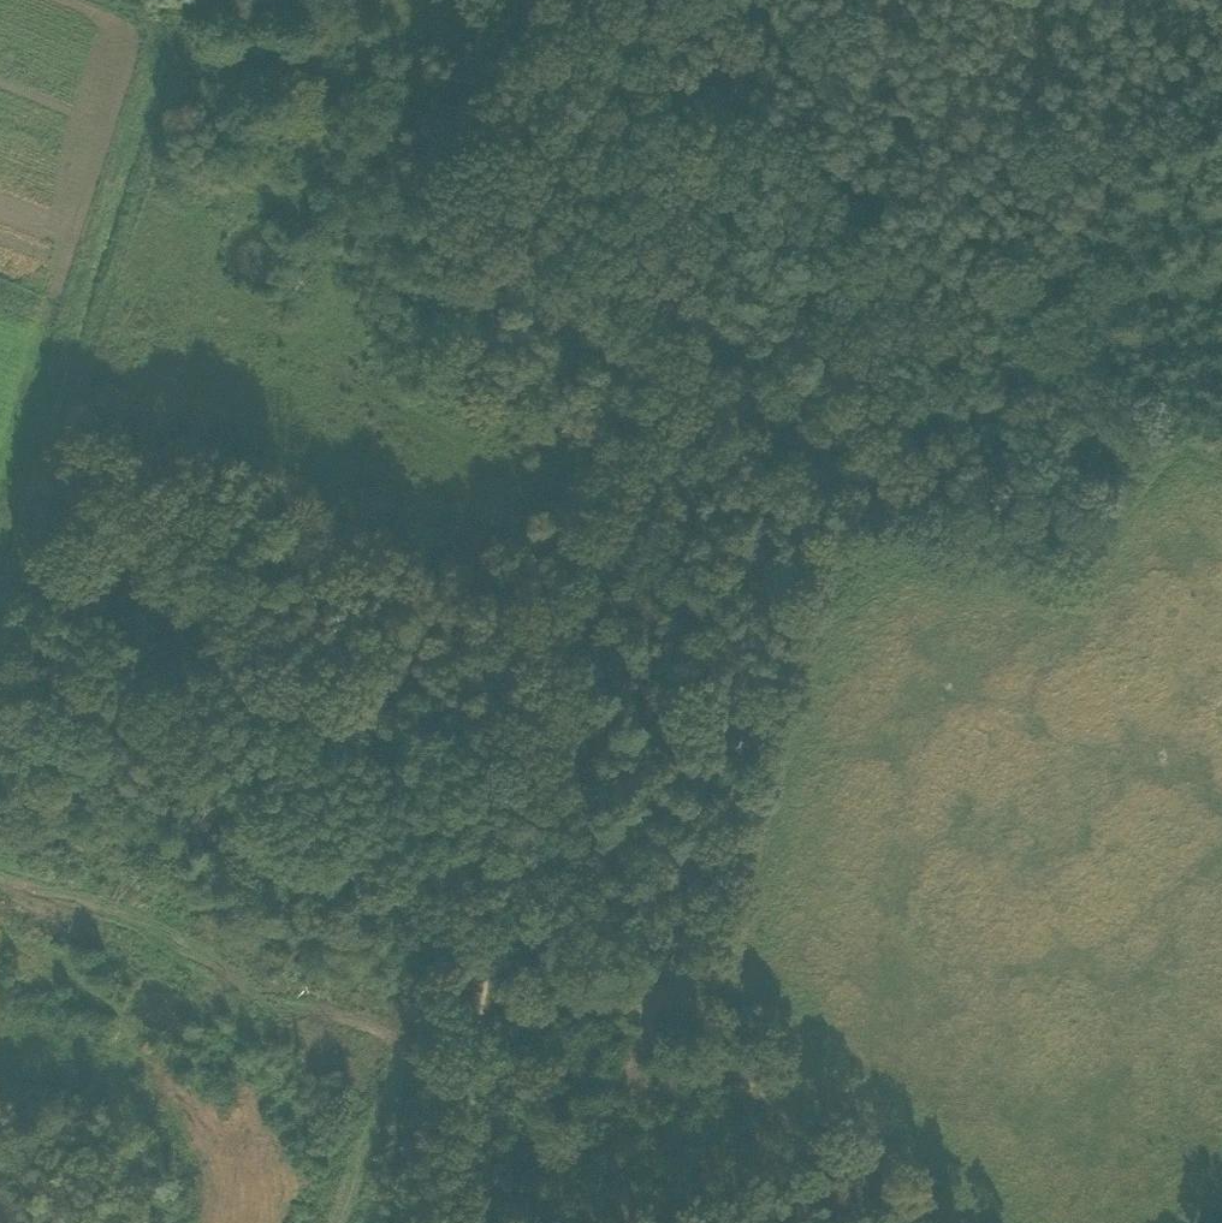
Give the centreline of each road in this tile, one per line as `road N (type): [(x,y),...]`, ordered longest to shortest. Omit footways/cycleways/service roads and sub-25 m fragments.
road 1 (track): [(743,0),(536,781),(455,1222)]

